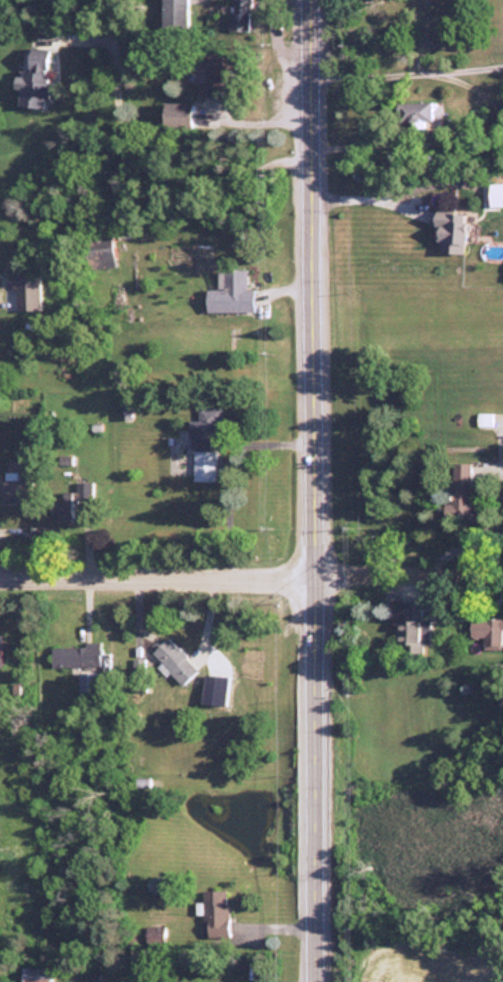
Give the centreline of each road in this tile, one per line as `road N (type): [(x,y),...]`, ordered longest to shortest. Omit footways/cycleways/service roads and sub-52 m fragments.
road 1 (primary): [(321,981),(314,0)]
road 2 (residential): [(0,577),(502,575)]

